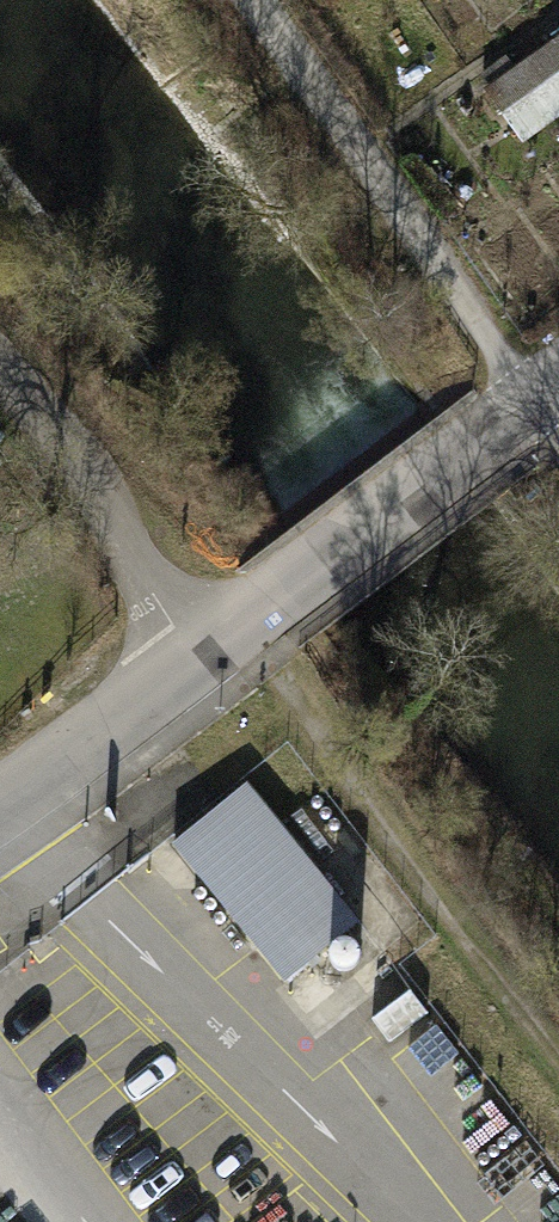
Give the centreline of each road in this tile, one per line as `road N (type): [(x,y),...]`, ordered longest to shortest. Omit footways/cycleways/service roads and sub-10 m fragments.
road 1 (track): [(192,657),(264,665),(558,1064)]
road 2 (track): [(256,0),(530,396)]
road 3 (residential): [(0,803),(269,599)]
road 4 (unclassified): [(269,599),(501,419)]

